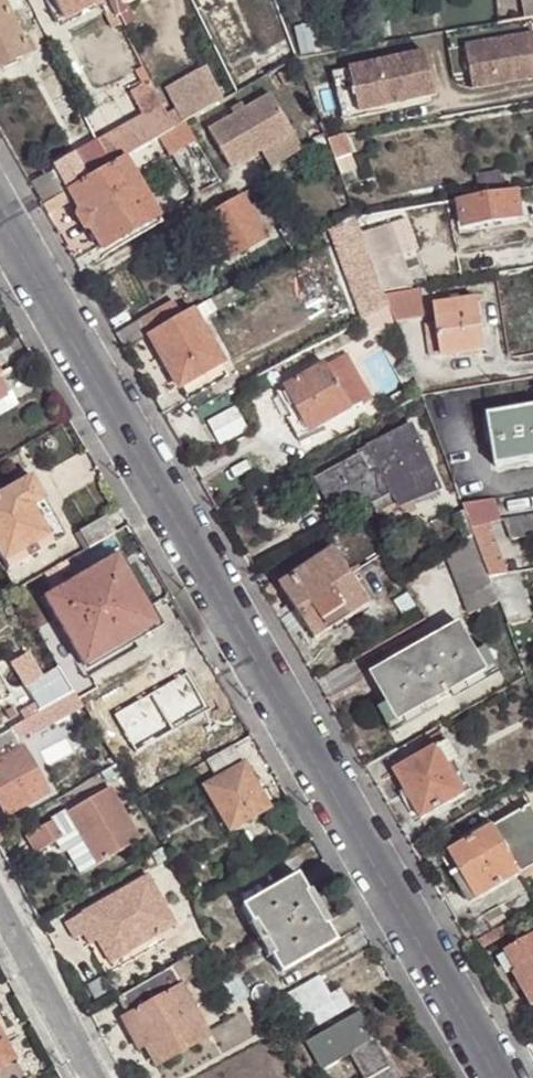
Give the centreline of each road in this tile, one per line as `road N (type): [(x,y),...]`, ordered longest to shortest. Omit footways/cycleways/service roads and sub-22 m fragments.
road 1 (residential): [(0,214),(505,1077)]
road 2 (residential): [(0,909),(92,1077)]

